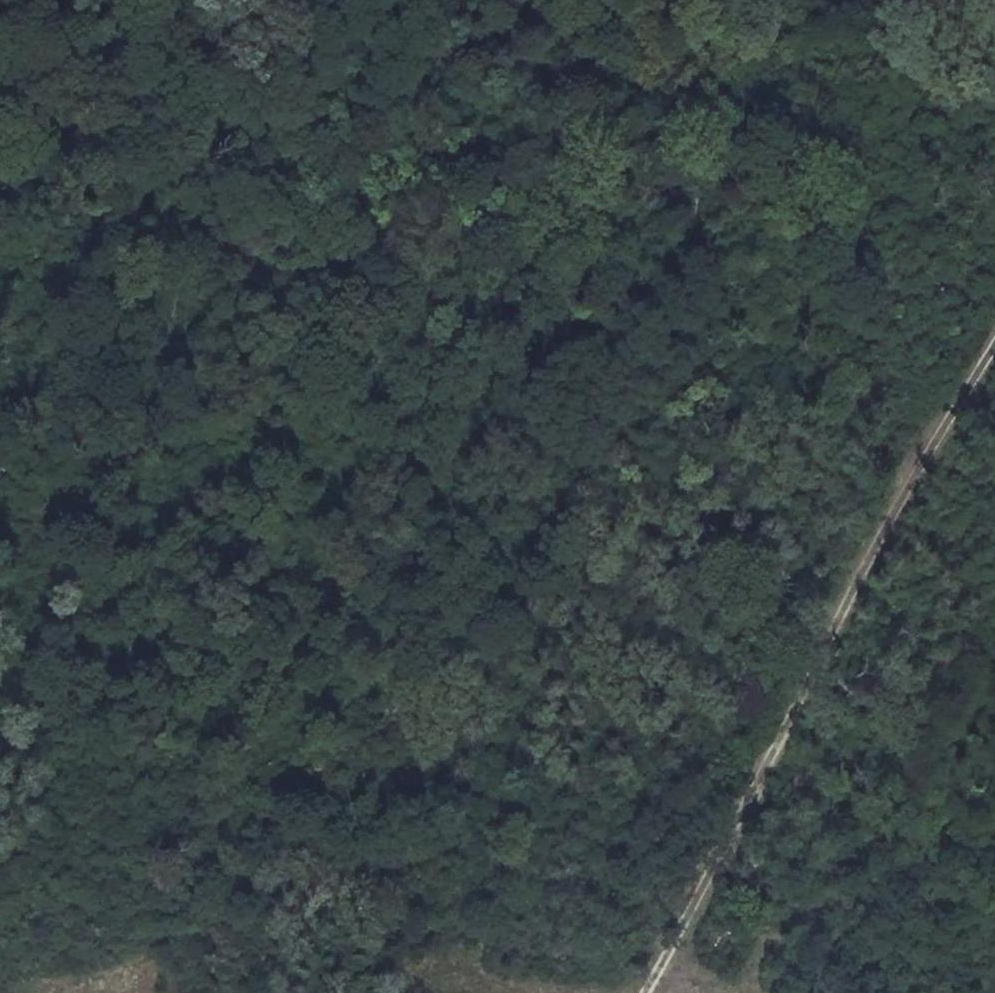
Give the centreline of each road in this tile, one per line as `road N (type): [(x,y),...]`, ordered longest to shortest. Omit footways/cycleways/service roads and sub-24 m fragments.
road 1 (track): [(994,333),(847,582),(790,732),(645,992)]
road 2 (track): [(293,0),(0,188)]

